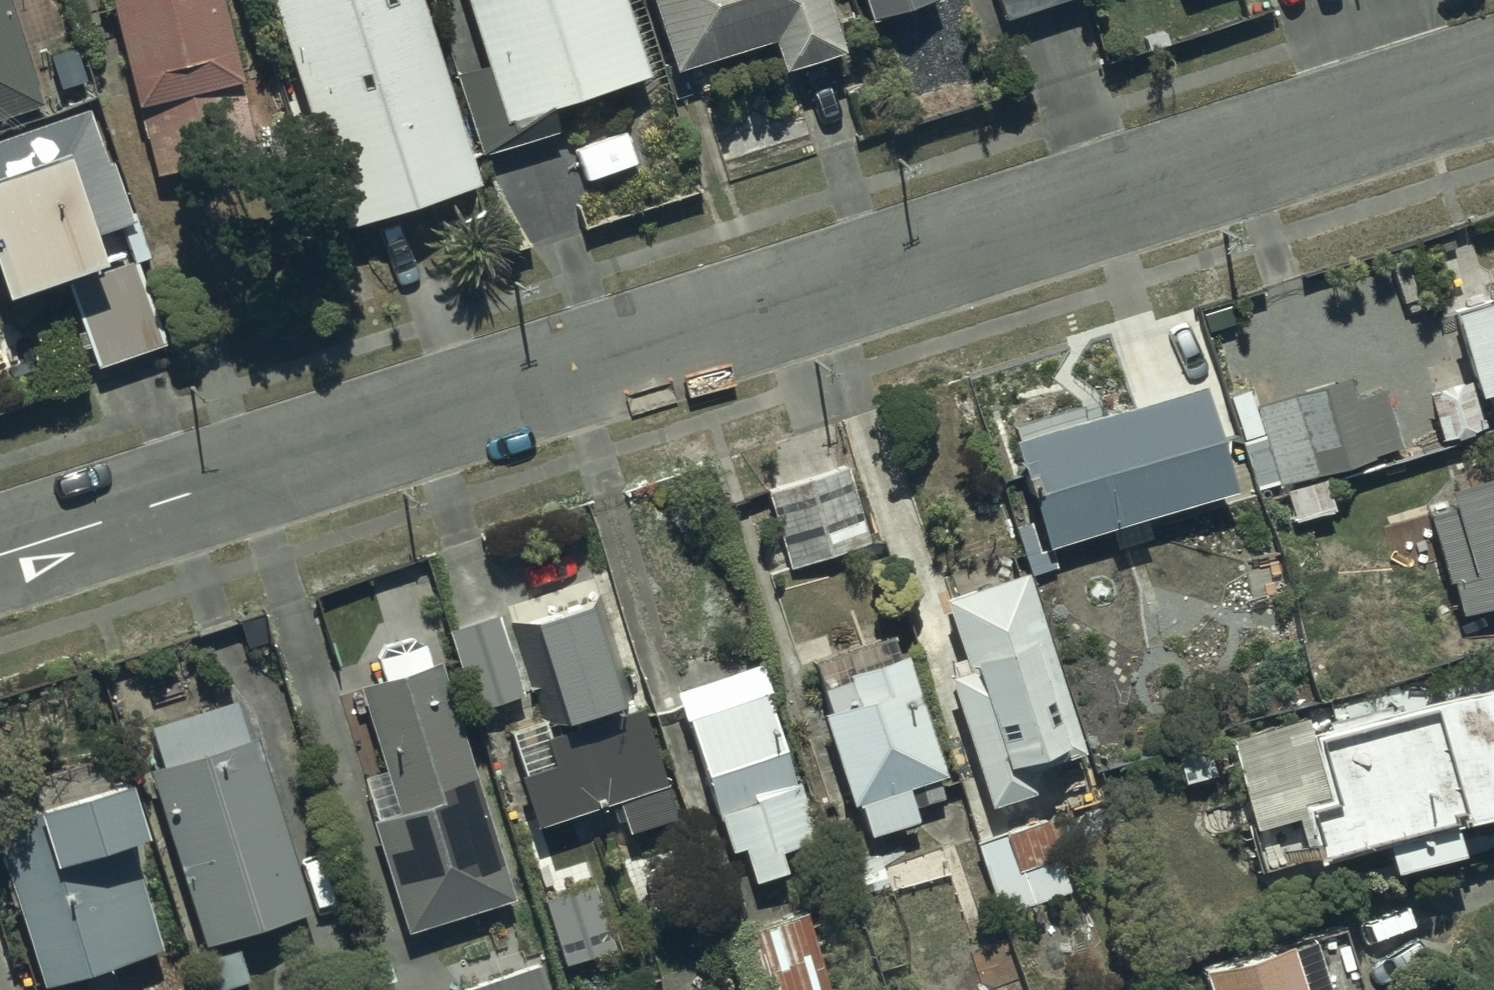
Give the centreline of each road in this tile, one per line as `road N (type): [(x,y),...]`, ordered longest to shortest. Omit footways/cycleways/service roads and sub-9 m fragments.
road 1 (residential): [(1493,74),(0,557)]

